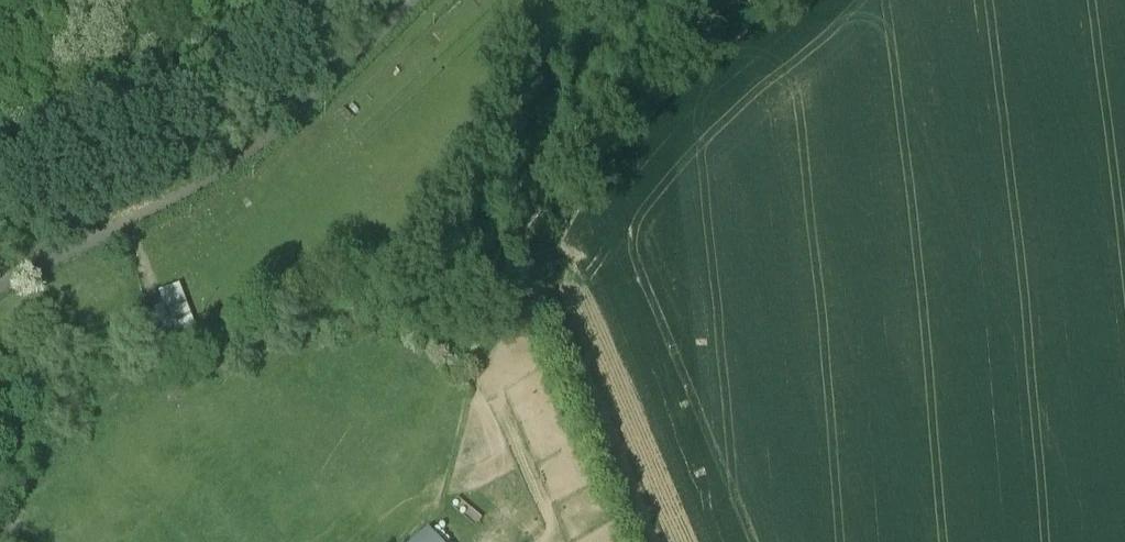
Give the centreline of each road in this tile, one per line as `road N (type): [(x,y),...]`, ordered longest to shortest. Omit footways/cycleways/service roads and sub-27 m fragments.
road 1 (unclassified): [(0,283),(224,173),(415,0)]

